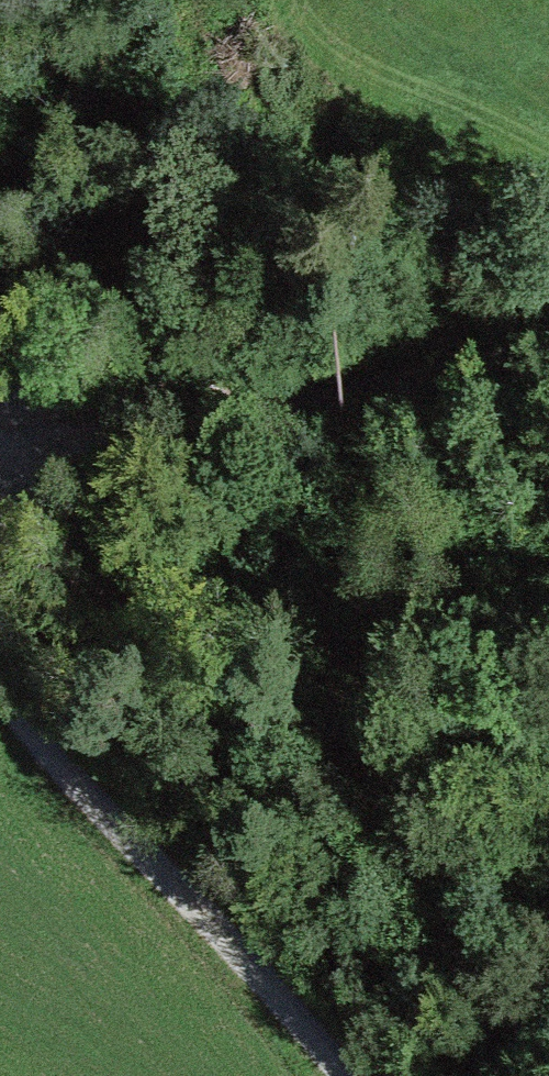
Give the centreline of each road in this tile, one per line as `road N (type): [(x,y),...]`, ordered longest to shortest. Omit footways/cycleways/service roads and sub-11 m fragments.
road 1 (track): [(0,484),(156,593),(418,740),(548,799)]
road 2 (track): [(0,469),(548,340)]
road 3 (track): [(332,1075),(0,642)]
road 4 (track): [(74,454),(118,487),(433,575),(548,591)]

